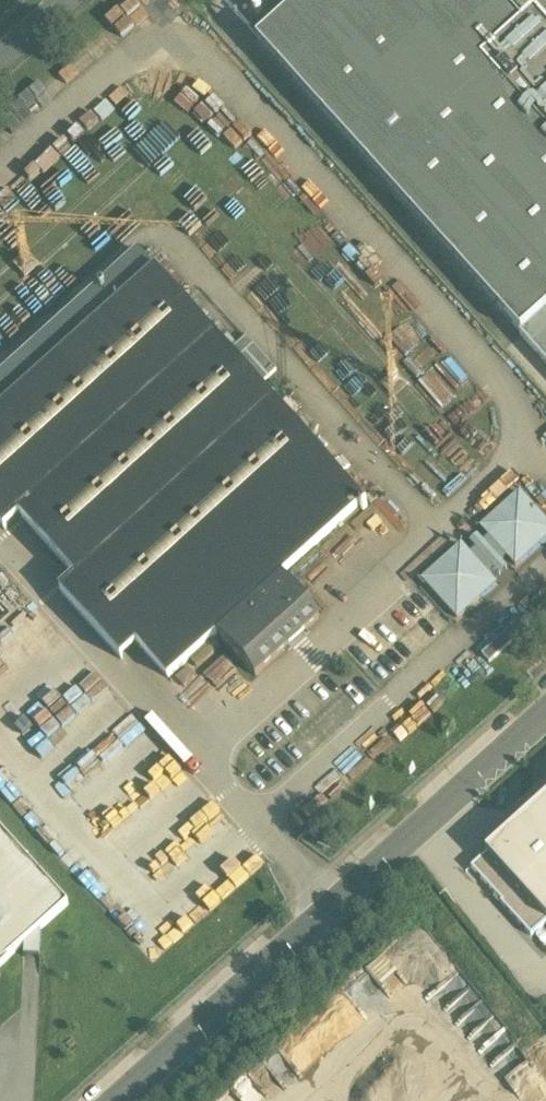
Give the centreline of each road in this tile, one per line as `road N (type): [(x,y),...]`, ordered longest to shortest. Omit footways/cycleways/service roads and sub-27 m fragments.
road 1 (unclassified): [(545,715),(123,1100)]

